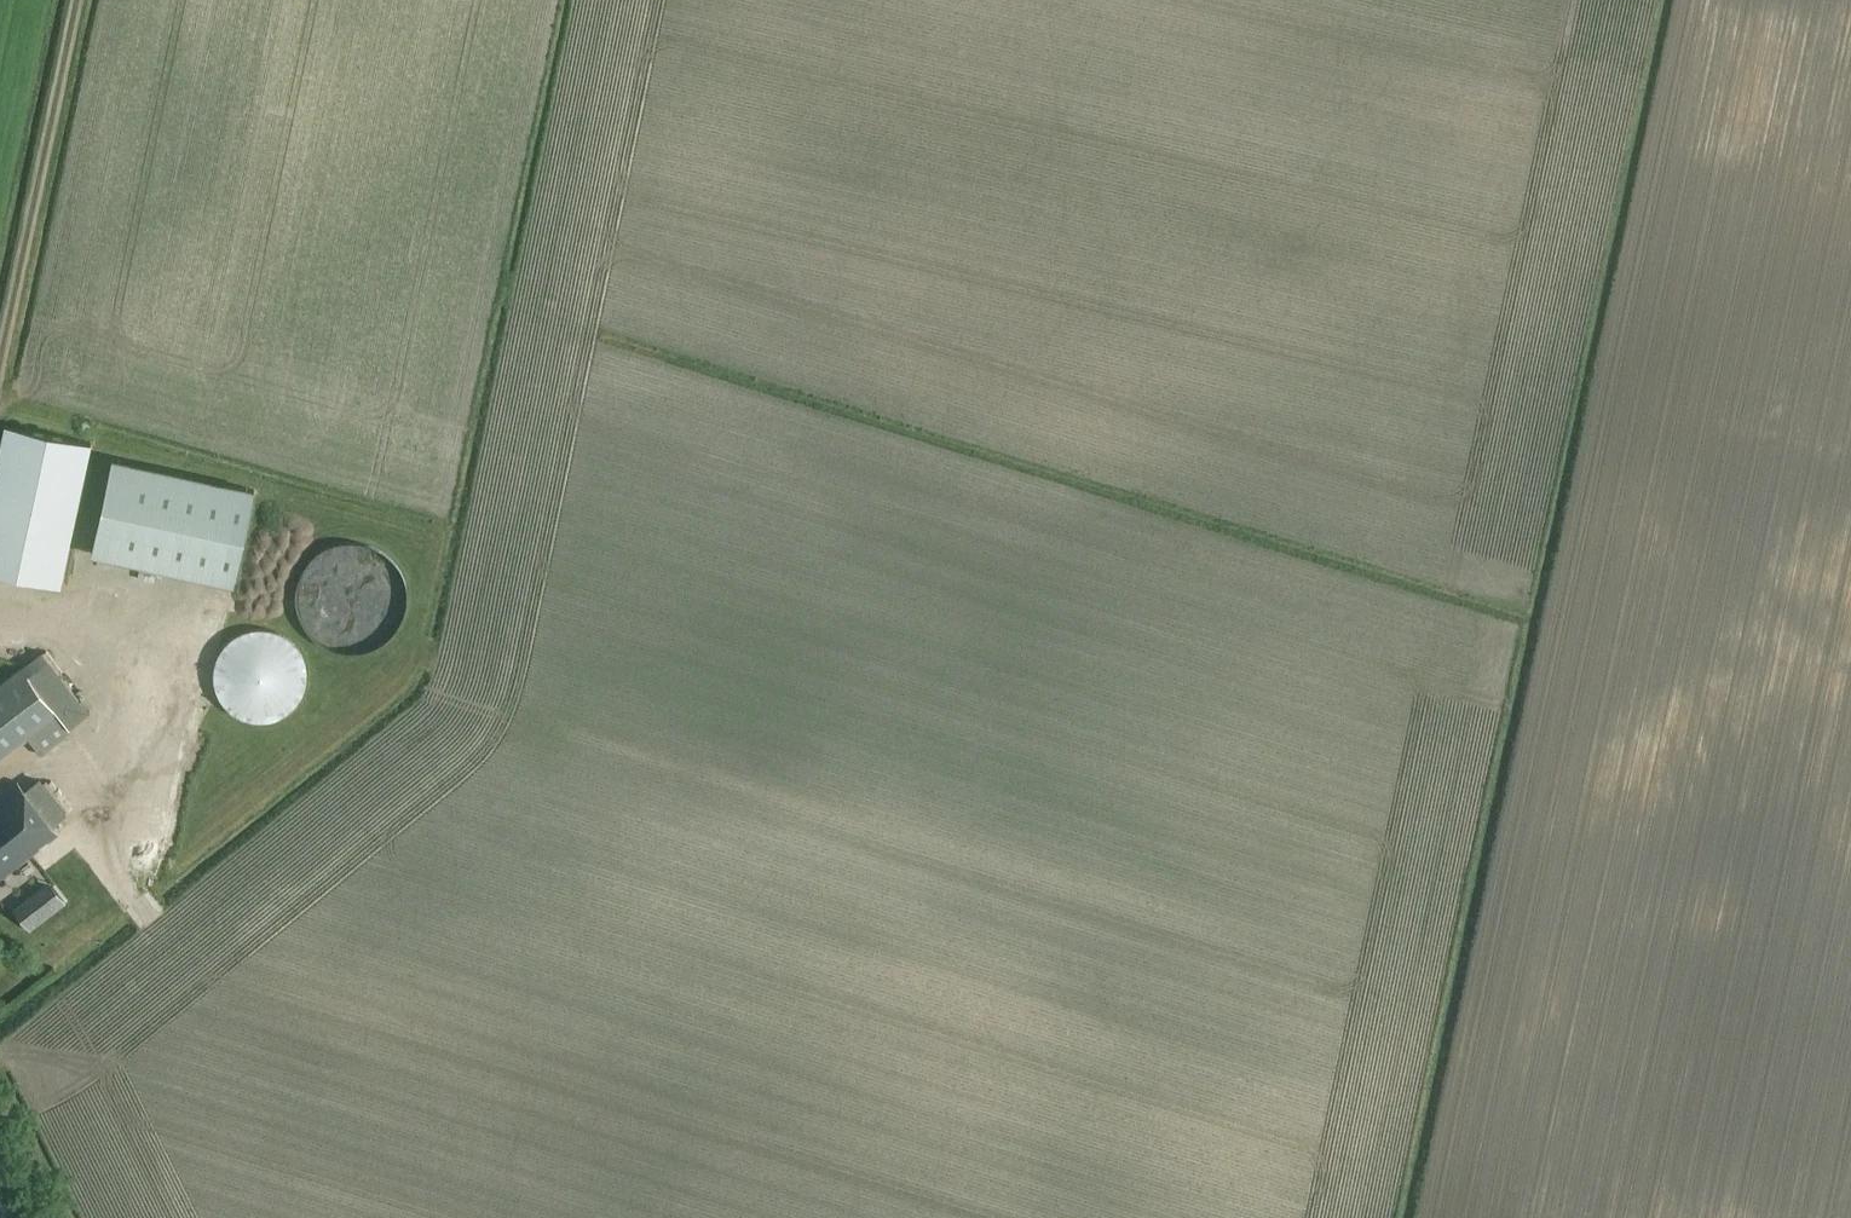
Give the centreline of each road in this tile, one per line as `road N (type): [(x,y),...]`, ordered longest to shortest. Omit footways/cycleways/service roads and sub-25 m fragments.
road 1 (track): [(0,363),(77,0)]

